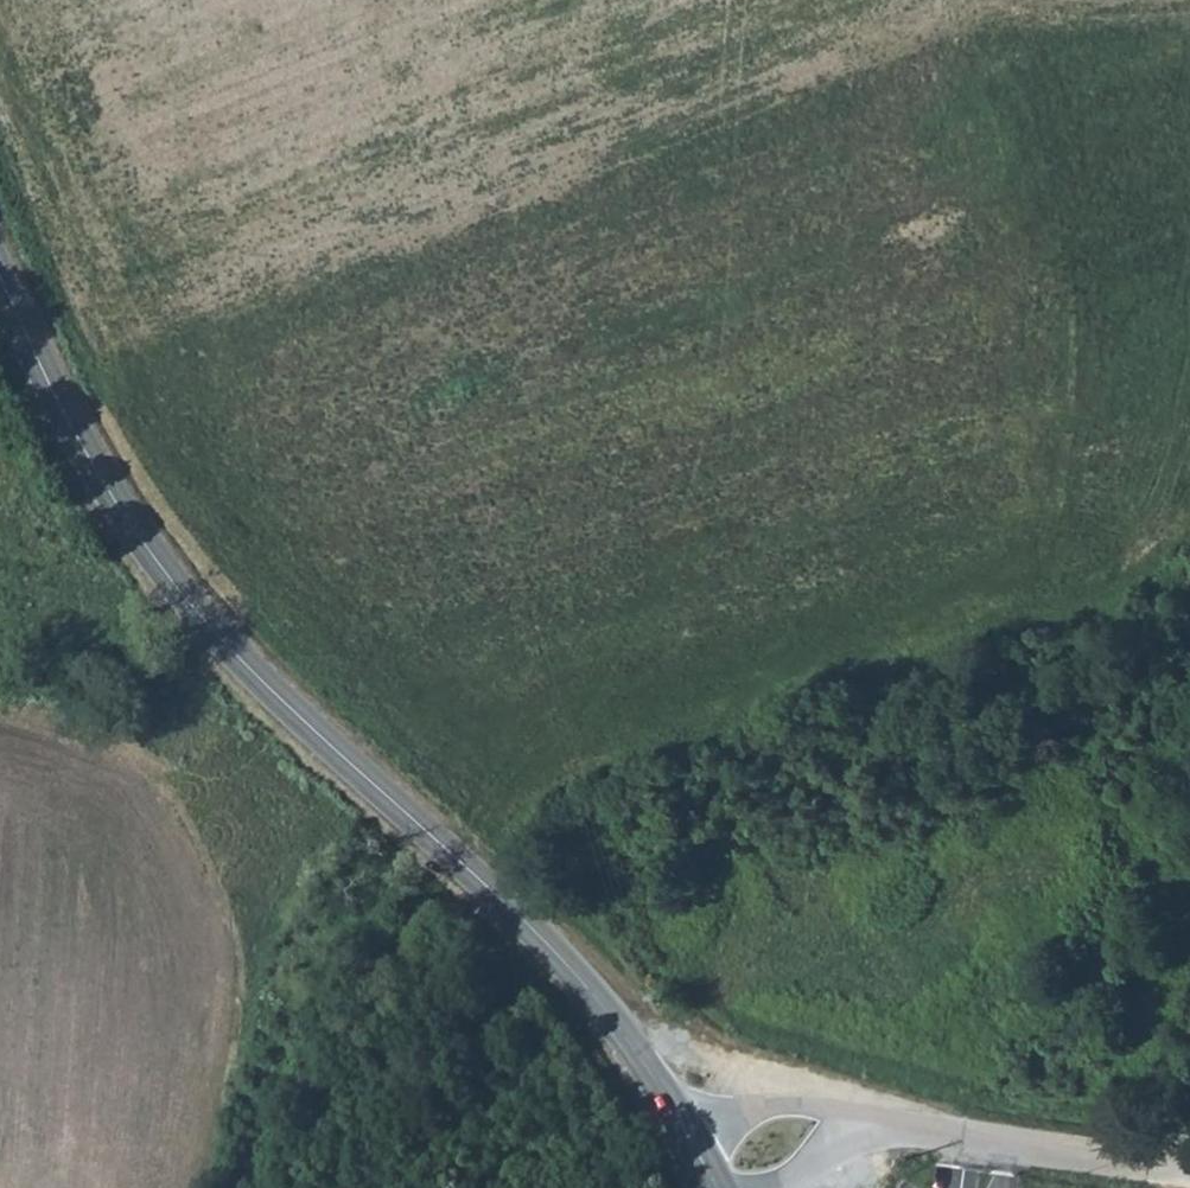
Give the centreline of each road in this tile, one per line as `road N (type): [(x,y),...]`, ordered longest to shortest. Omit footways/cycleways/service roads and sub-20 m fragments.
road 1 (secondary): [(0,268),(102,487),(172,588),(560,960),(684,1120)]
road 2 (residential): [(1189,1179),(847,1121)]
road 3 (residential): [(847,1121),(803,1107),(684,1120)]

